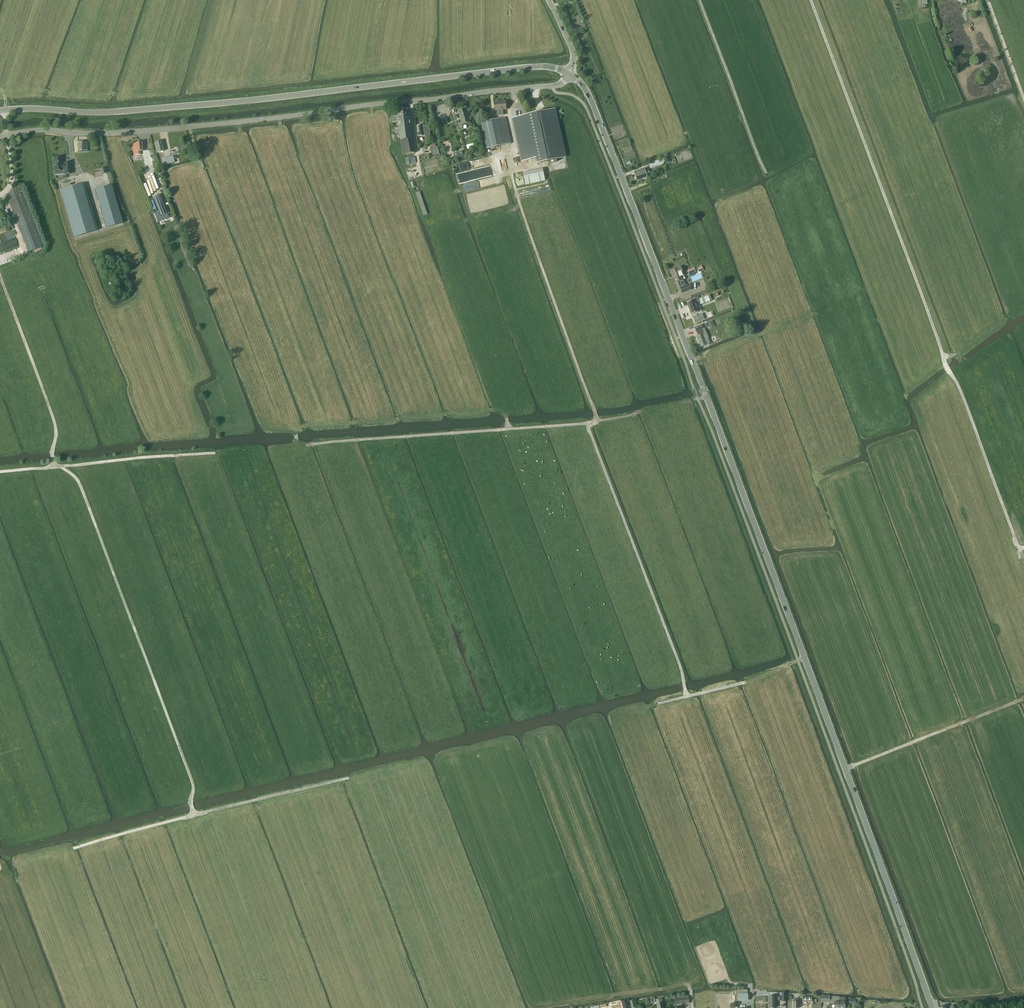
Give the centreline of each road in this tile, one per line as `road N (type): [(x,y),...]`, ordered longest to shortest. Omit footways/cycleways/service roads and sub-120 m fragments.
road 1 (tertiary): [(932,1007),(706,395),(591,101),(569,73)]
road 2 (track): [(1023,548),(944,363),(810,0)]
road 3 (unclassified): [(0,137),(251,121),(561,84),(569,73)]
road 4 (tertiary): [(569,73),(541,66),(133,110),(0,110)]
road 5 (track): [(297,442),(588,424),(706,395)]
road 6 (track): [(54,465),(66,463),(84,484),(195,784),(194,811)]
road 7 (track): [(597,421),(515,188),(515,140)]
road 8 (track): [(685,698),(681,669),(588,424)]
road 9 (track): [(349,775),(112,837)]
road 10 (track): [(0,277),(55,425),(54,465)]
road 11 (track): [(845,769),(1023,697)]
road 12 (track): [(765,173),(699,0)]
road 13 (track): [(66,463),(229,450)]

